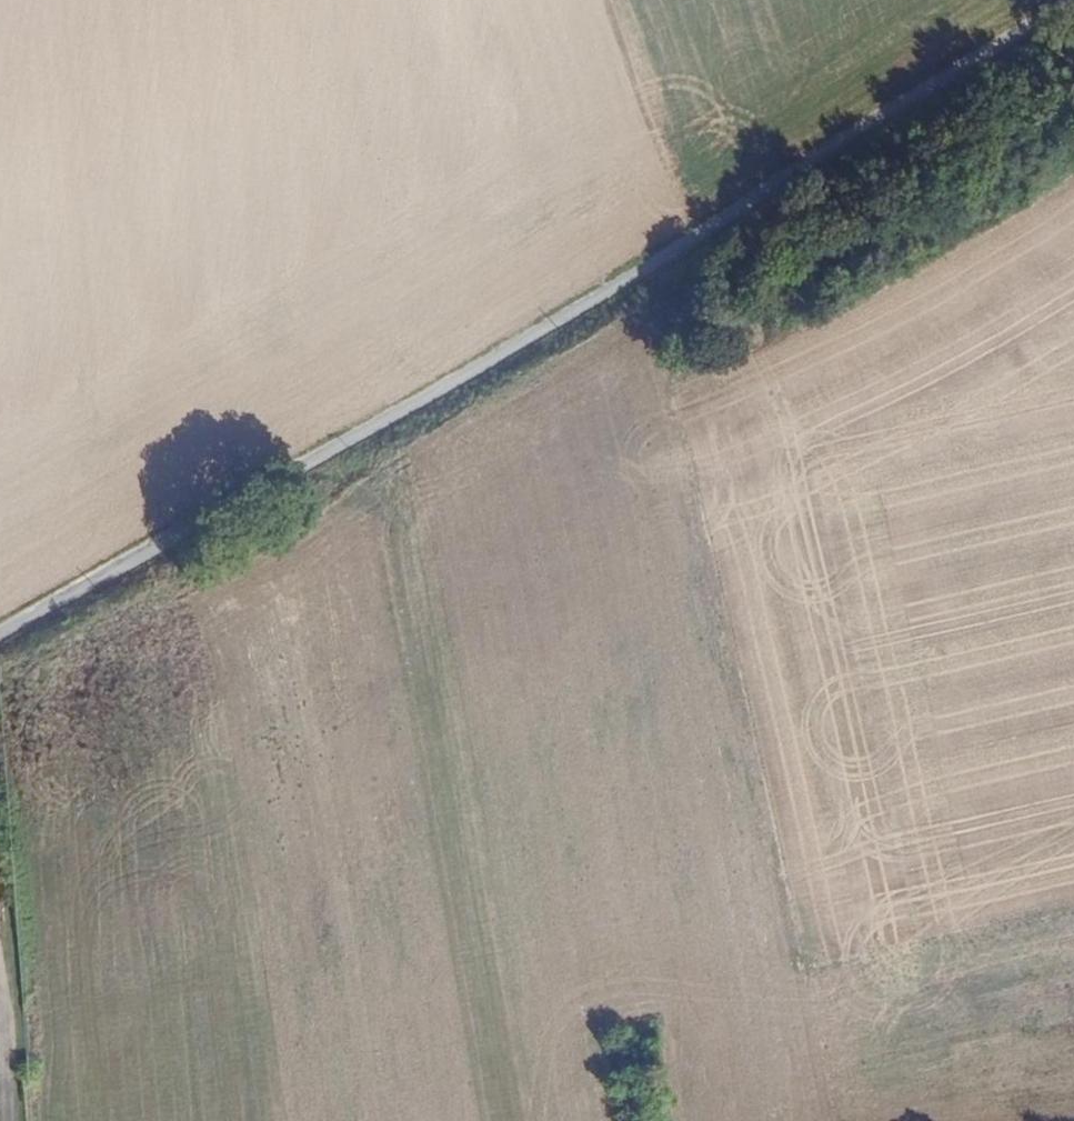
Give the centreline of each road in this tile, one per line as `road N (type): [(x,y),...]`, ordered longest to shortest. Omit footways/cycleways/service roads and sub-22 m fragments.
road 1 (unclassified): [(0,636),(630,277),(1073,7)]
road 2 (track): [(14,1120),(7,999),(0,995)]

